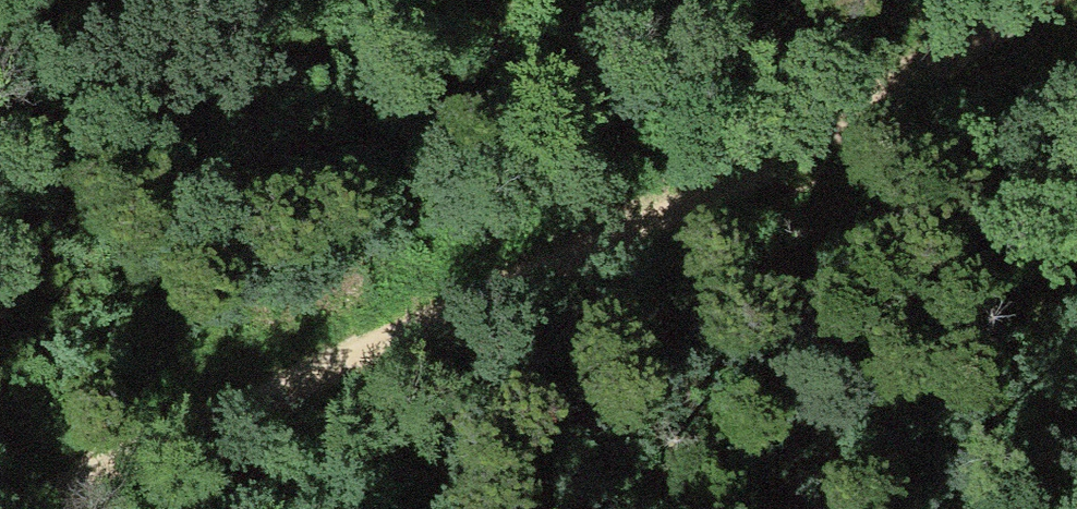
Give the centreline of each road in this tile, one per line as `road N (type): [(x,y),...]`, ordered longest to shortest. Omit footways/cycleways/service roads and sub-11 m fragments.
road 1 (track): [(9,508),(663,206),(1026,0)]
road 2 (track): [(951,42),(481,15),(390,0)]

